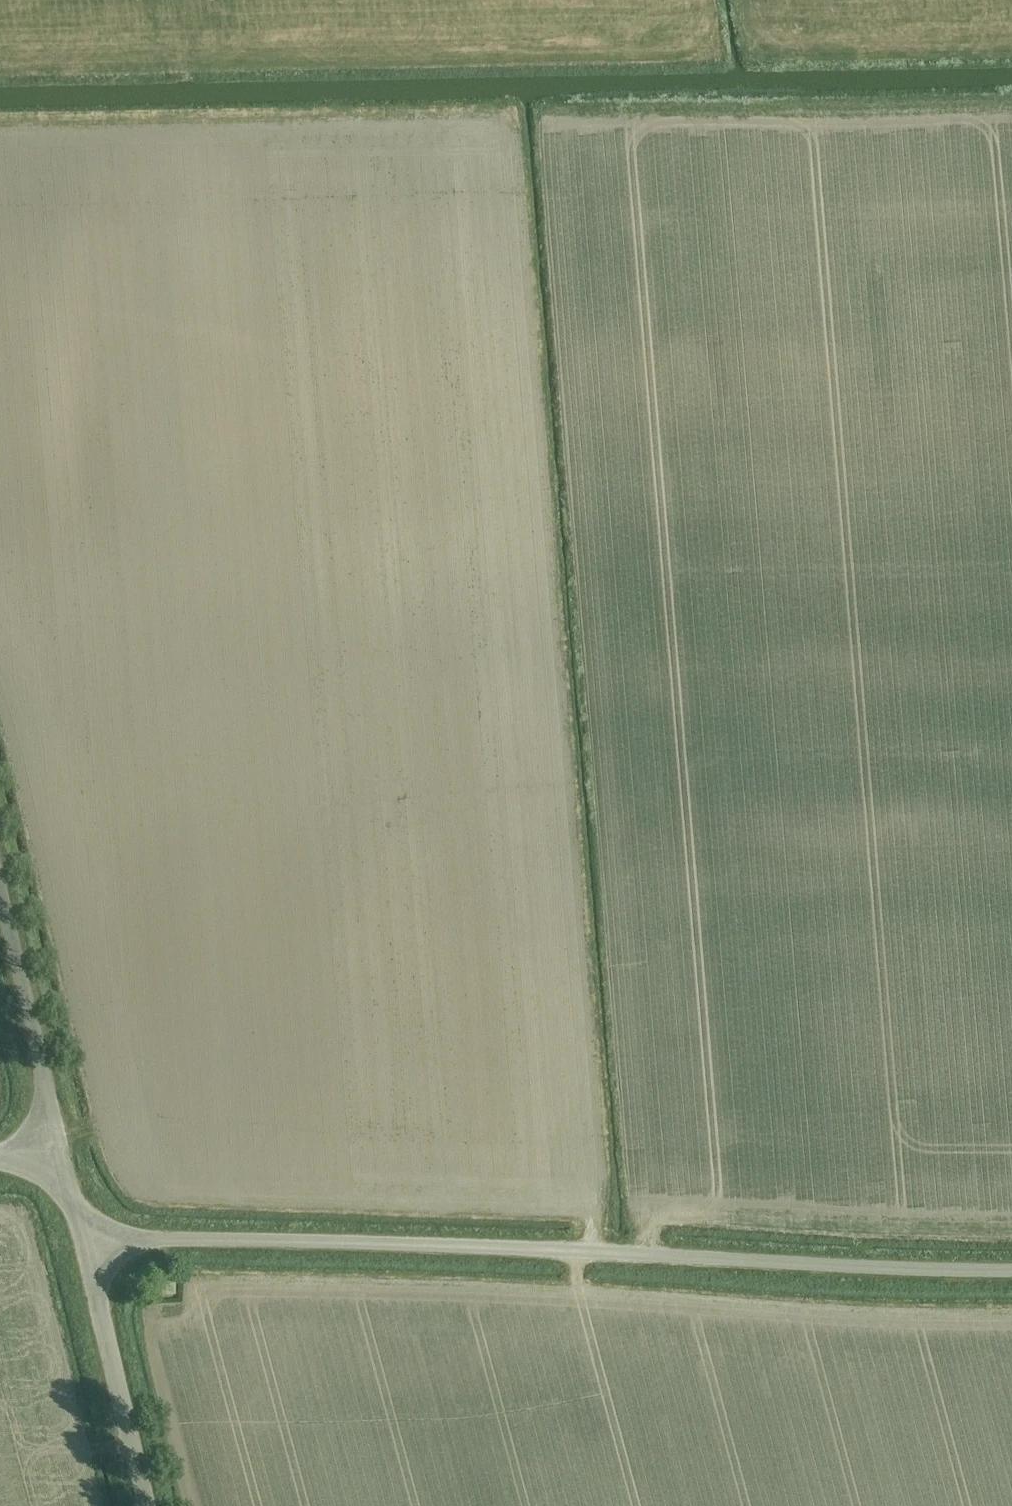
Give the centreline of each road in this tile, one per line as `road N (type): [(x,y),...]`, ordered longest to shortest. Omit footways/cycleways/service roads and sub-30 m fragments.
road 1 (unclassified): [(88,1255),(163,1238),(1011,1273)]
road 2 (unclassified): [(64,1161),(0,891)]
road 3 (unclassified): [(152,1505),(88,1255)]

